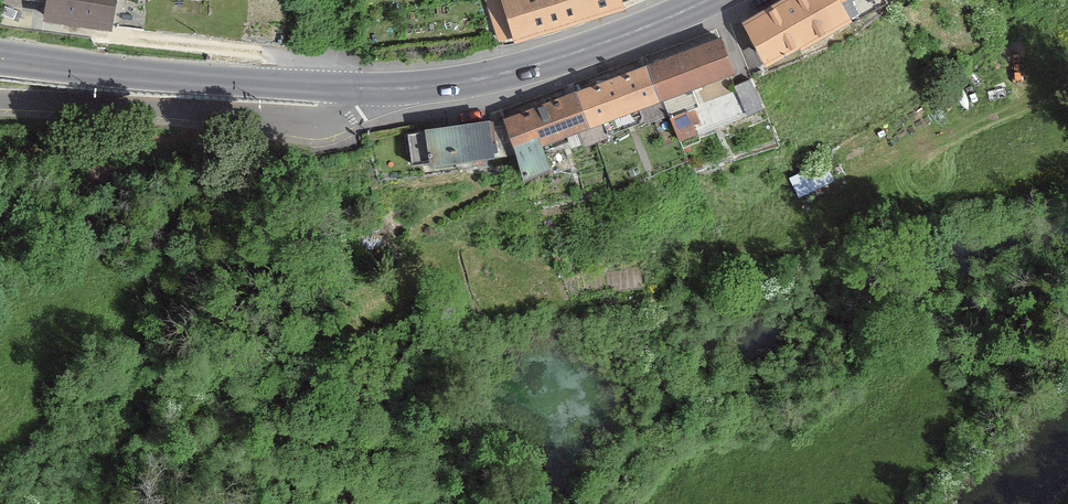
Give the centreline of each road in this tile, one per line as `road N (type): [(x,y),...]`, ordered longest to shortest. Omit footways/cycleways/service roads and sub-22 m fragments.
road 1 (tertiary): [(386,89),(323,117),(0,101)]
road 2 (secondary): [(0,59),(386,89)]
road 3 (secondary): [(710,0),(532,66),(435,89),(386,89)]

